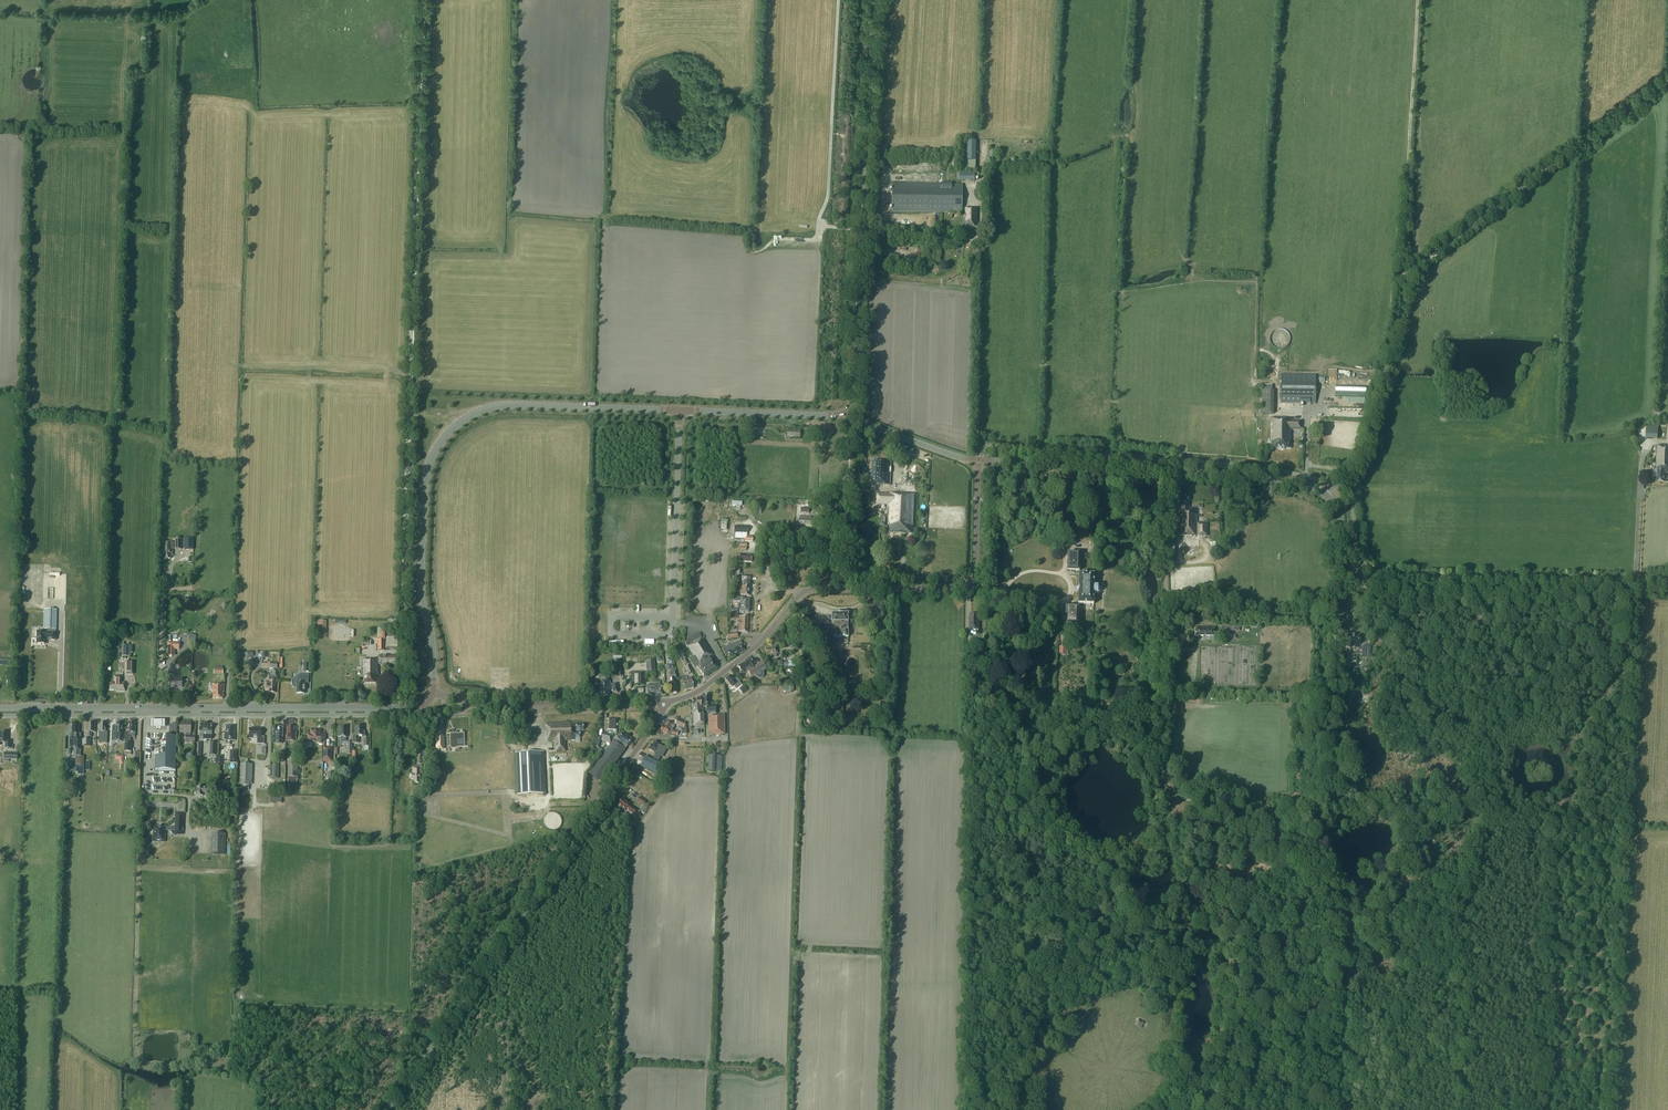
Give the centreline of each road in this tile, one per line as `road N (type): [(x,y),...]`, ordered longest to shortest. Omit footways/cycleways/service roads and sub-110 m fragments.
road 1 (tertiary): [(852,412),(514,405),(461,421),(433,455),(424,489),(421,589),(433,694)]
road 2 (track): [(401,649),(424,0)]
road 3 (track): [(710,1073),(767,1084),(785,1078),(804,603),(795,600)]
road 4 (unclassified): [(380,1109),(480,982),(665,701)]
road 5 (tertiary): [(0,707),(400,708),(422,707),(433,694)]
road 6 (tertiary): [(852,412),(874,0)]
road 7 (tertiary): [(1667,587),(1378,589),(1351,569),(1337,507),(1325,493)]
road 8 (tertiary): [(1325,493),(1292,481),(979,460)]
road 9 (track): [(1406,284),(1667,76)]
road 10 (unclassified): [(800,594),(967,584),(975,565),(979,460)]
road 11 (track): [(1416,0),(1406,284)]
road 12 (track): [(1158,720),(1165,472)]
road 13 (unclassified): [(433,694),(480,706),(665,701)]
road 14 (unclassified): [(1325,493),(1360,463),(1406,284)]
road 15 (track): [(1109,497),(1098,704)]
road 16 (unclassified): [(665,701),(695,693),(753,648),(800,594)]
road 17 (tertiary): [(979,460),(852,412)]

